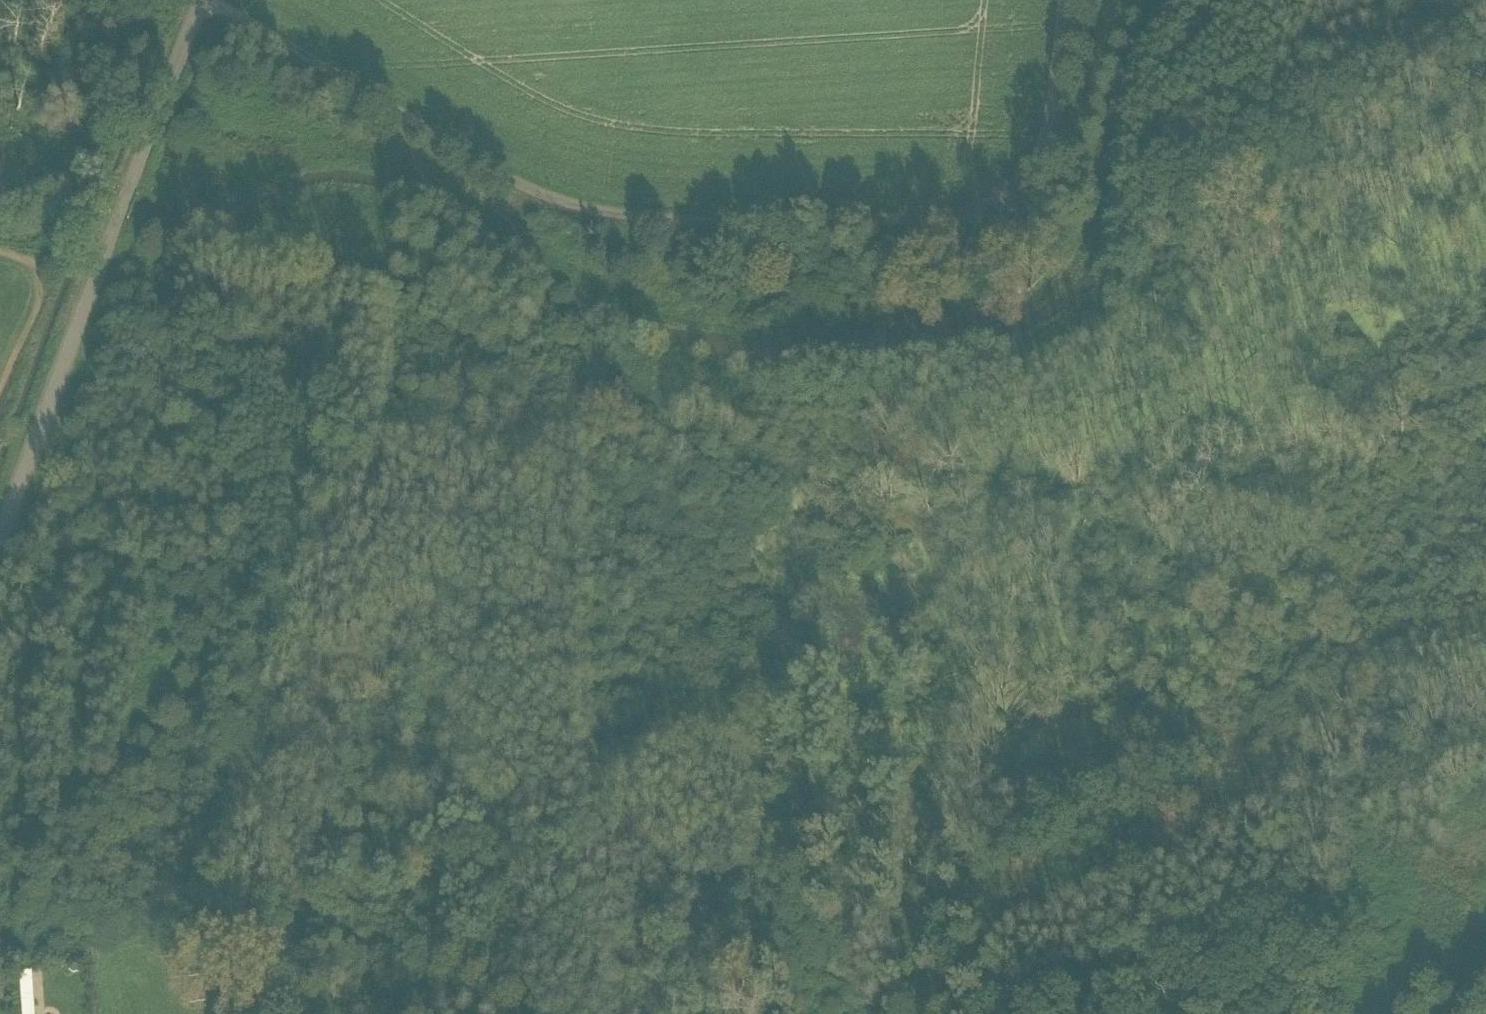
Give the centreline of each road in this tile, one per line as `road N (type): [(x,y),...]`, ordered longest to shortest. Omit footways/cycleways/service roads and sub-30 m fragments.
road 1 (unclassified): [(210,0),(506,181),(629,224),(696,226),(991,212),(1013,203),(1053,143),(1066,0)]
road 2 (unclassified): [(0,540),(116,220),(210,0)]

